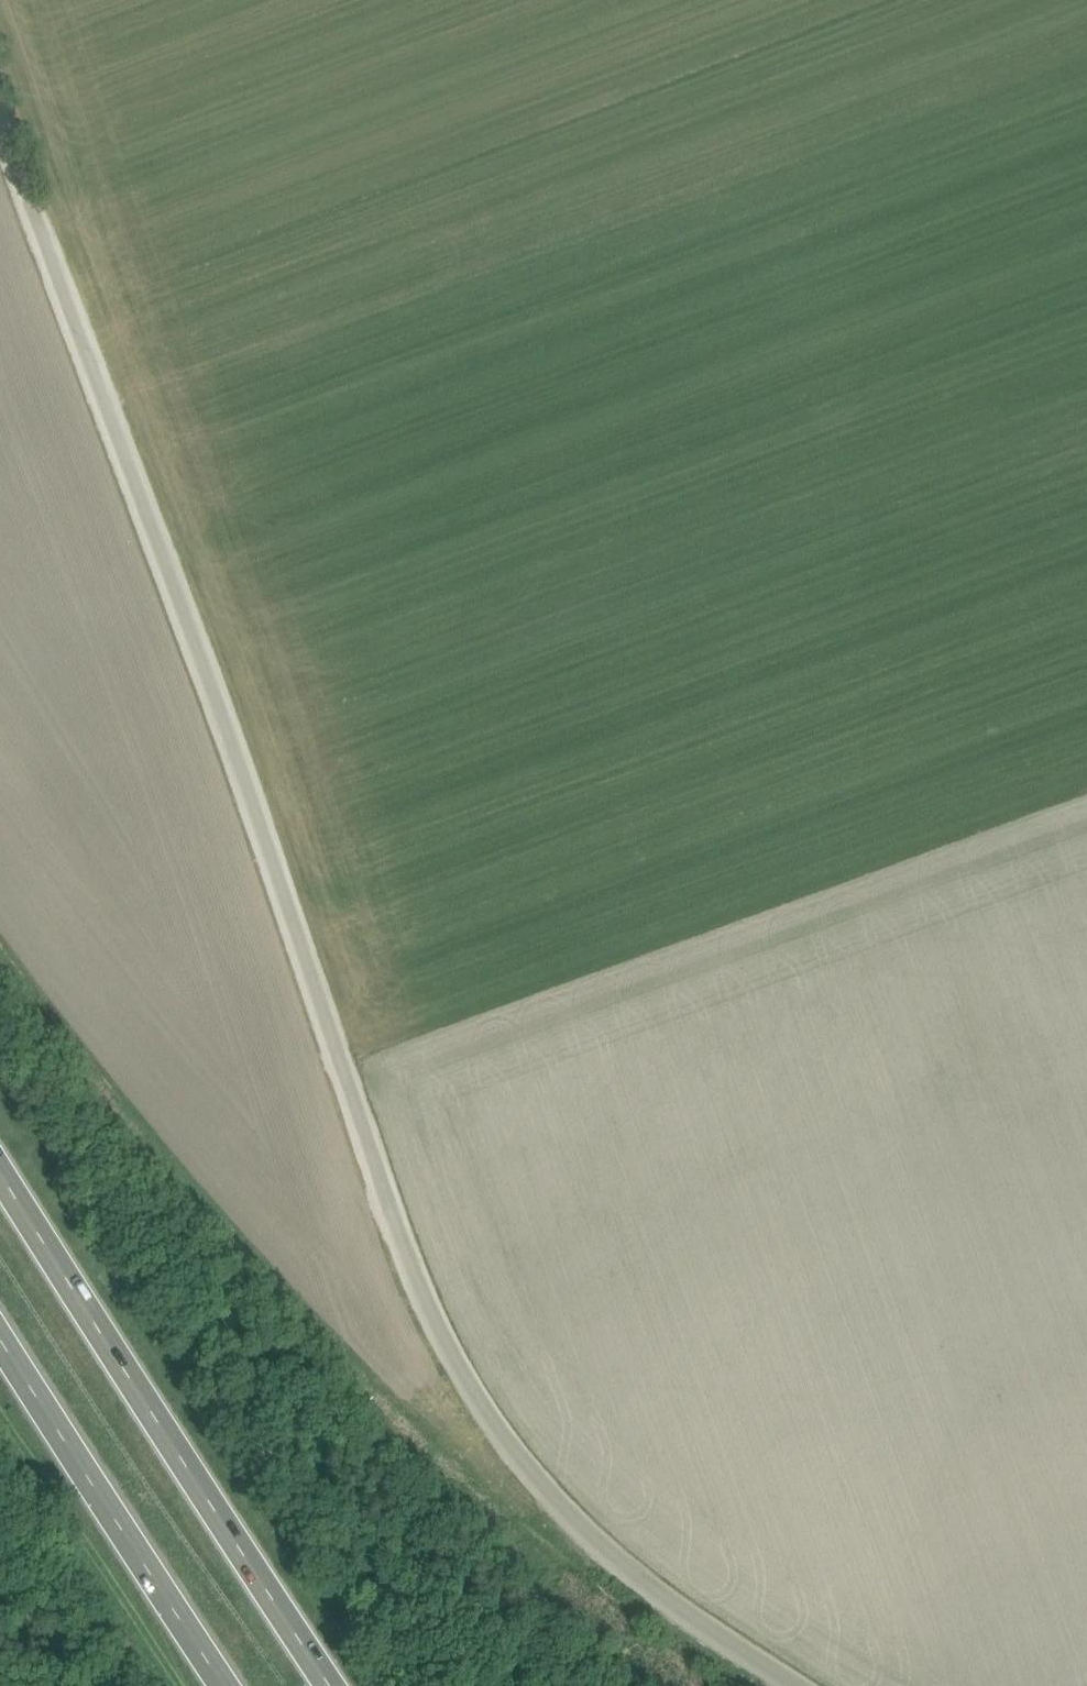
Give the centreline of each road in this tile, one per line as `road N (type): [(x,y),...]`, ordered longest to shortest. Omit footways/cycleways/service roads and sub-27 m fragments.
road 1 (unclassified): [(799,1685),(599,1547),(515,1457),(431,1318),(0,105)]
road 2 (trunk): [(336,1685),(0,1164)]
road 3 (trunk): [(0,1327),(224,1685)]

